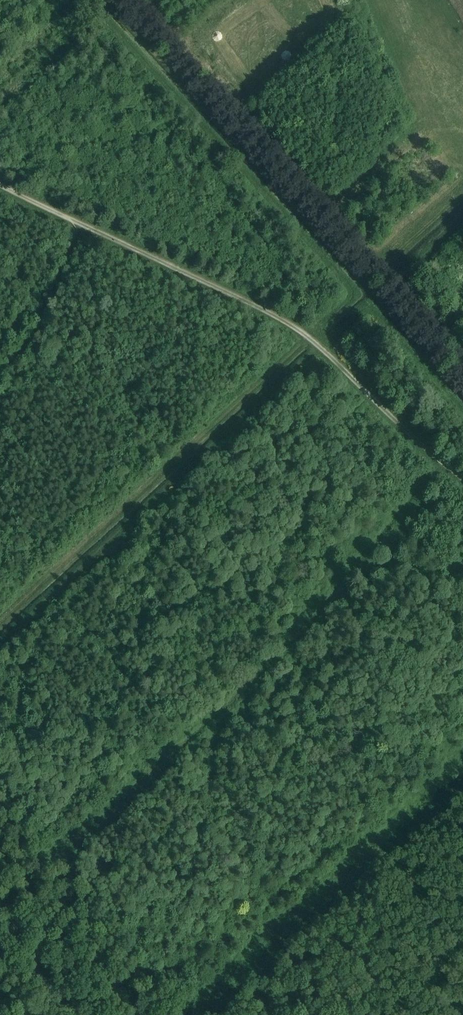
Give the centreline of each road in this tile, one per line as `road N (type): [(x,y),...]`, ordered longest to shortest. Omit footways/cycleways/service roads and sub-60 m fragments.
road 1 (track): [(462,483),(297,328),(76,221)]
road 2 (track): [(0,373),(36,331),(73,251),(76,221)]

